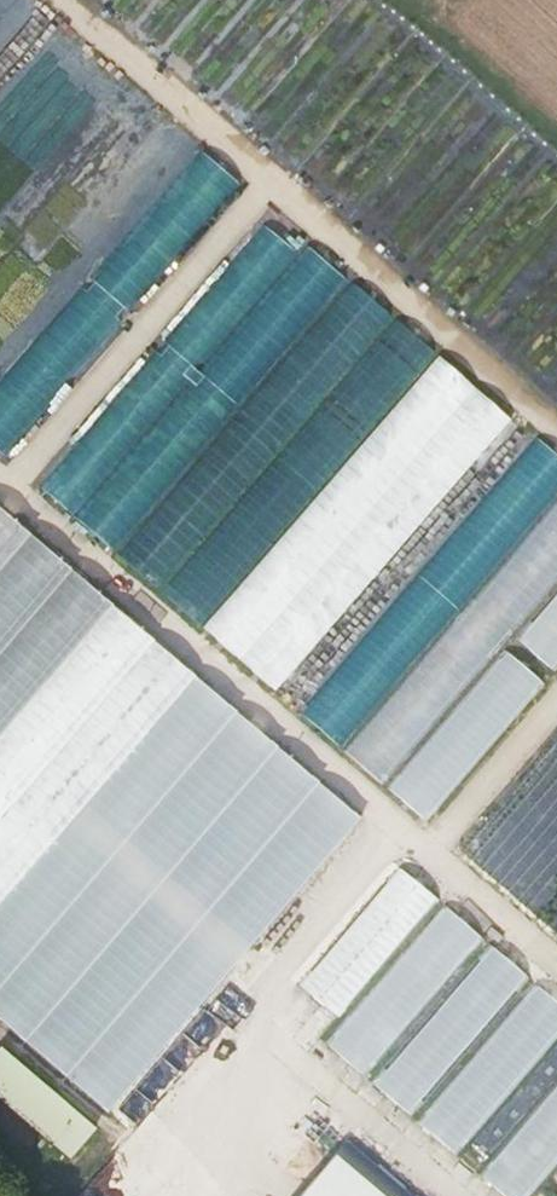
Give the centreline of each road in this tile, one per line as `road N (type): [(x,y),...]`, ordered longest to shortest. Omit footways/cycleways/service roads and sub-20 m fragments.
road 1 (track): [(254,181),(417,0)]

